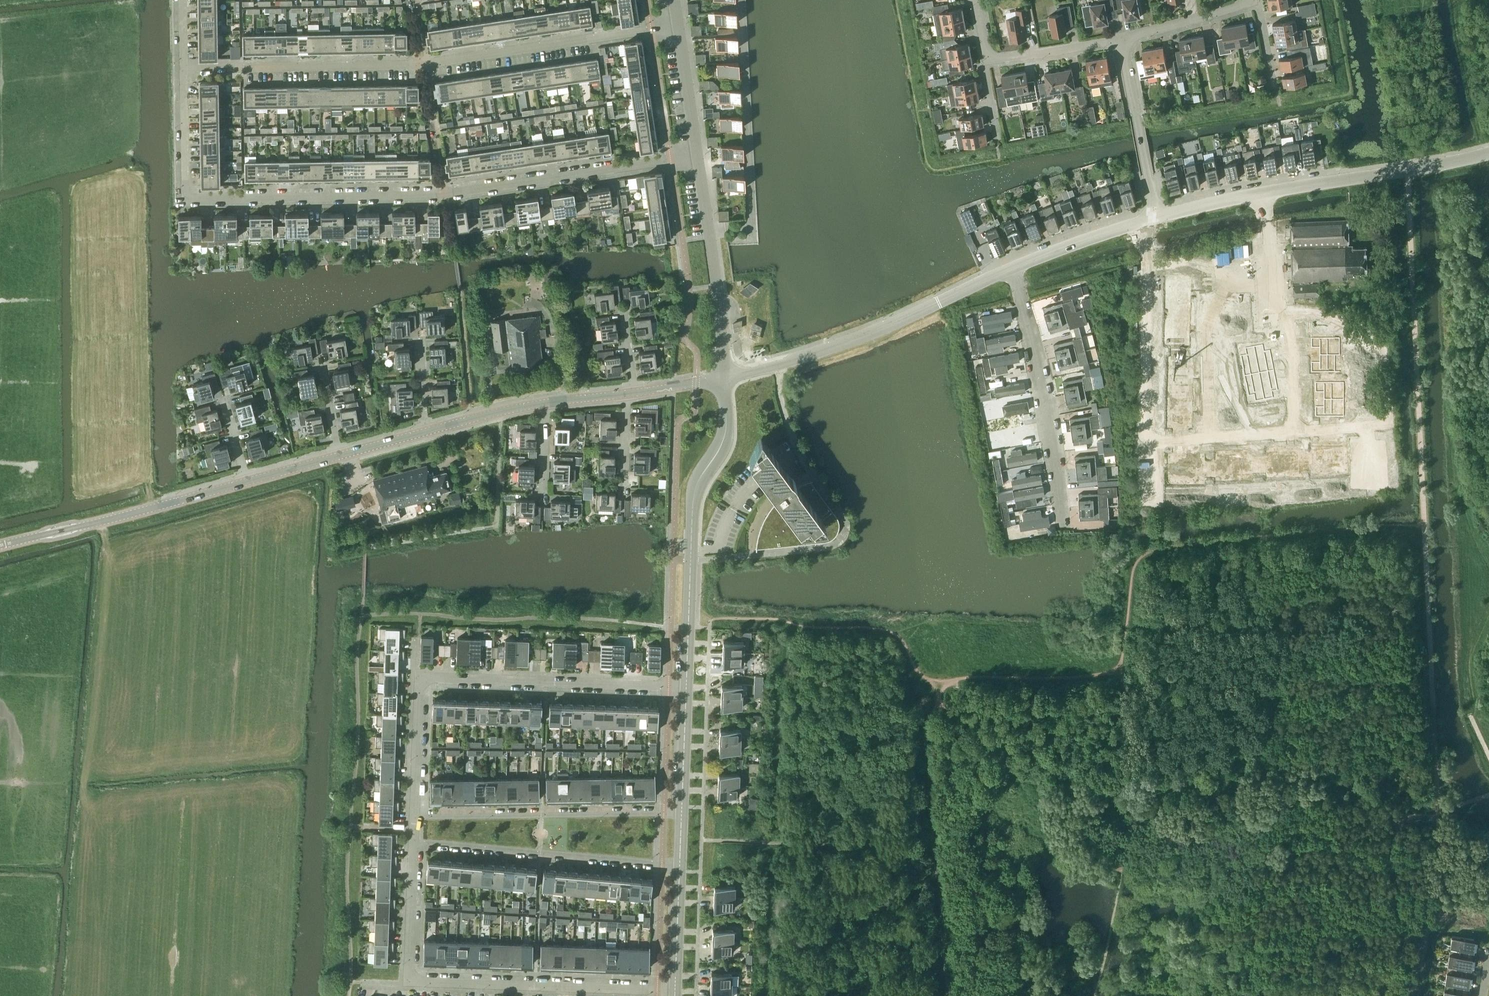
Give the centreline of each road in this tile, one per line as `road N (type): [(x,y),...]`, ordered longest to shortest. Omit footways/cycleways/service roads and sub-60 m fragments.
road 1 (residential): [(184,200),(446,195),(698,154)]
road 2 (residential): [(182,67),(427,63),(679,25)]
road 3 (residential): [(415,816),(419,689),(426,679),(686,687)]
road 4 (unclassified): [(1156,217),(1488,154)]
road 5 (secondary): [(686,687),(693,500),(723,439),(724,377)]
road 6 (unclassified): [(724,377),(831,345),(1012,267)]
road 7 (residential): [(415,816),(682,809)]
road 8 (residential): [(679,870),(415,842)]
road 9 (residential): [(675,986),(410,981)]
road 10 (residential): [(1012,267),(1060,500)]
road 11 (unclassified): [(724,377),(698,154)]
road 12 (residential): [(1156,217),(1122,38)]
road 13 (secondary): [(86,524),(245,482)]
road 14 (unclassified): [(1012,267),(1156,217)]
road 15 (residential): [(983,60),(1122,38)]
road 16 (residential): [(410,981),(415,842)]
road 17 (residential): [(1122,38),(1255,0)]
road 18 (residential): [(184,200),(182,67)]
road 19 (unclassified): [(698,154),(679,25)]
road 20 (secondary): [(424,432),(545,402)]
road 21 (secondary): [(682,809),(686,687)]

